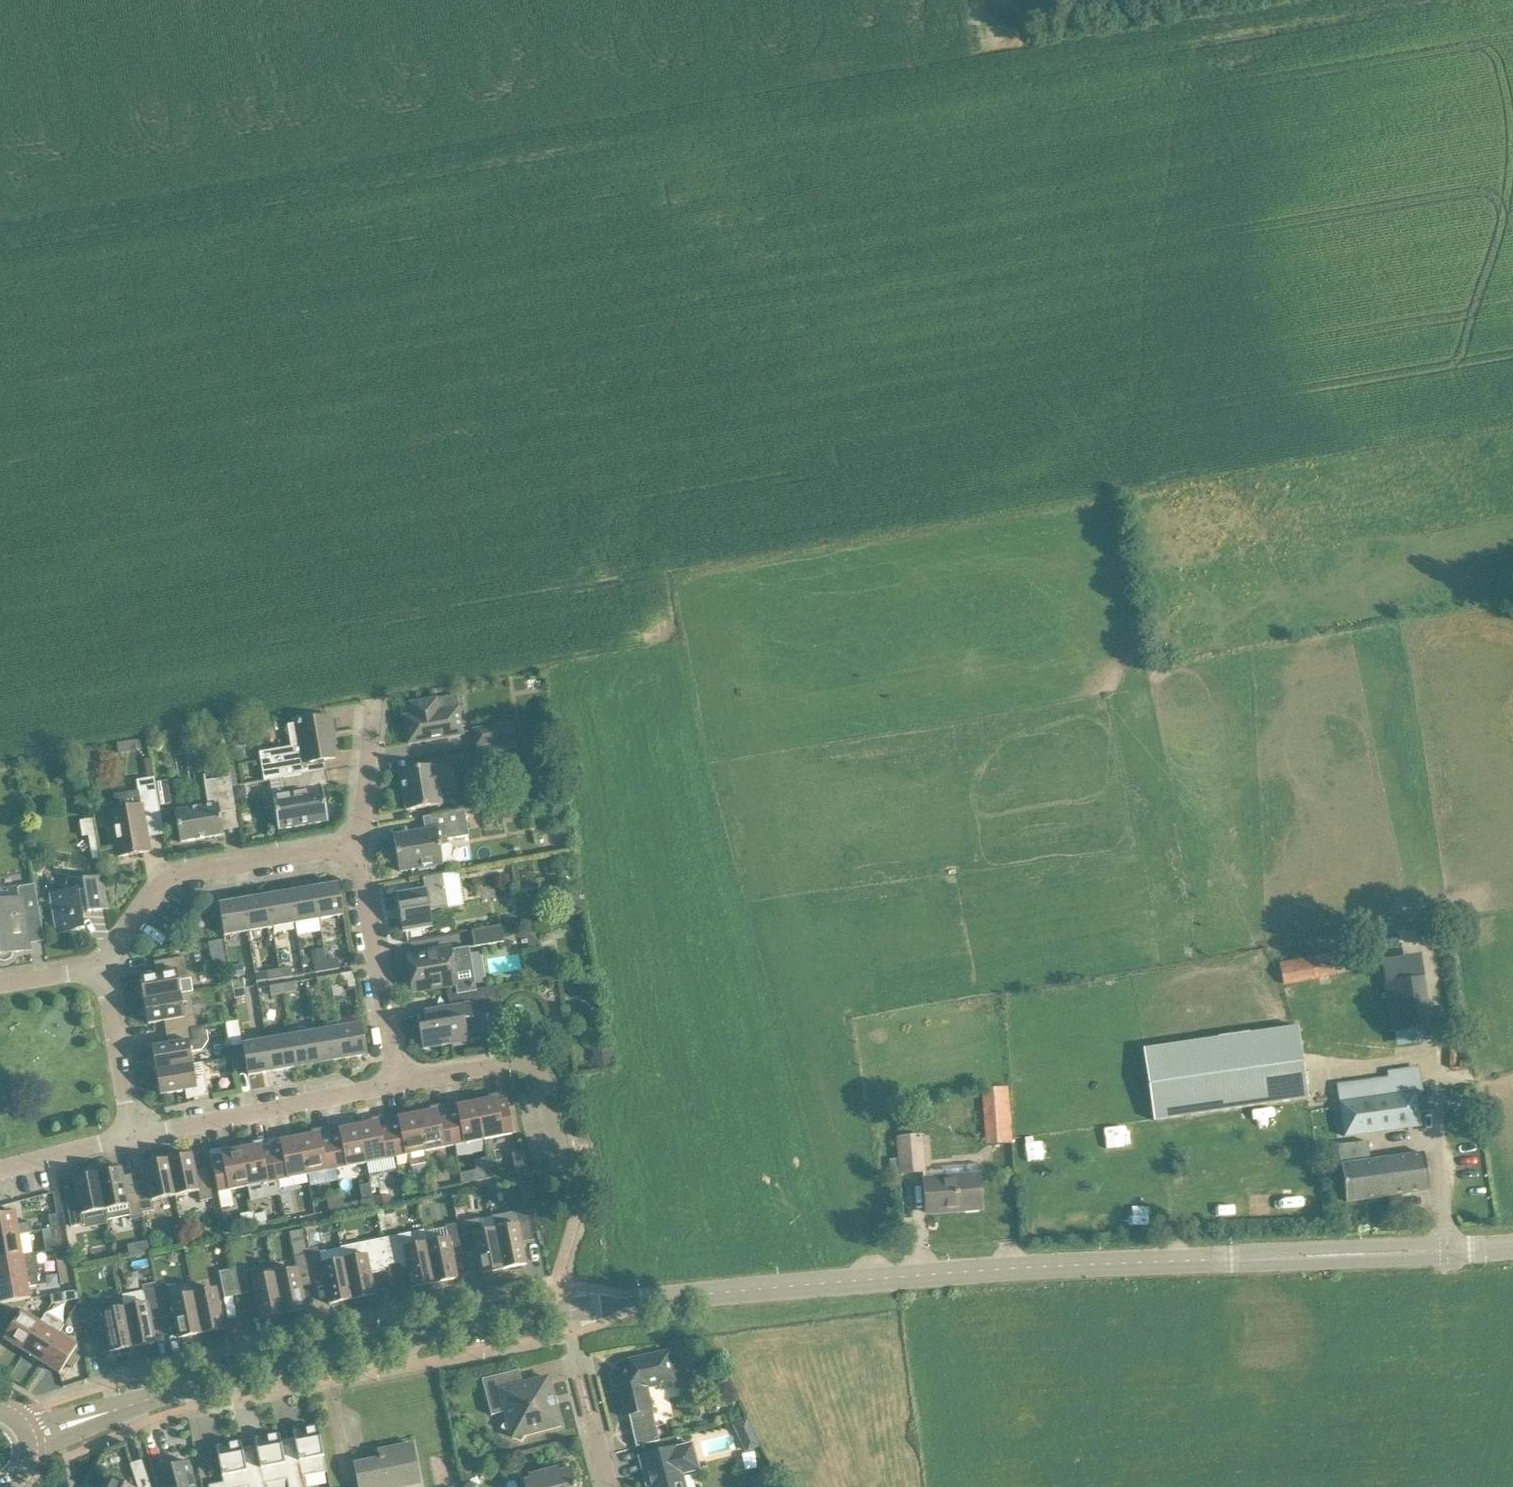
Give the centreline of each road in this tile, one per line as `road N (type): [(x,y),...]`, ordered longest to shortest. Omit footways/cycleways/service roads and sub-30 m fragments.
road 1 (unclassified): [(566,1312),(980,1270),(1272,1257)]
road 2 (unclassified): [(28,1440),(316,1356),(566,1312)]
road 3 (residential): [(103,968),(164,879),(361,845)]
road 4 (residential): [(397,1084),(133,1137)]
road 5 (residential): [(397,1084),(361,845)]
road 6 (residential): [(562,1162),(544,1082),(529,1064),(397,1084)]
road 7 (unclassified): [(1443,1251),(1407,1244),(1272,1257)]
road 8 (unclassified): [(1272,1257),(1406,1260),(1443,1251)]
road 9 (residential): [(103,968),(133,1137)]
road 10 (residential): [(361,845),(373,701)]
road 11 (residential): [(133,1137),(0,1169)]

